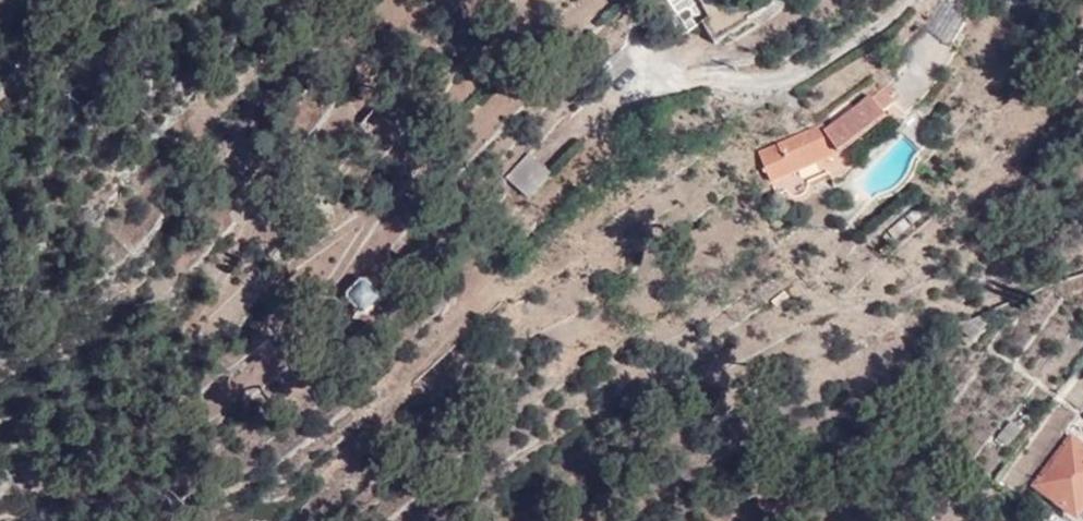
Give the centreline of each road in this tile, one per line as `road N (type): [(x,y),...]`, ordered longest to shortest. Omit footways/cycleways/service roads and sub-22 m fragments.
road 1 (track): [(927,0),(909,27),(800,89),(694,79)]

